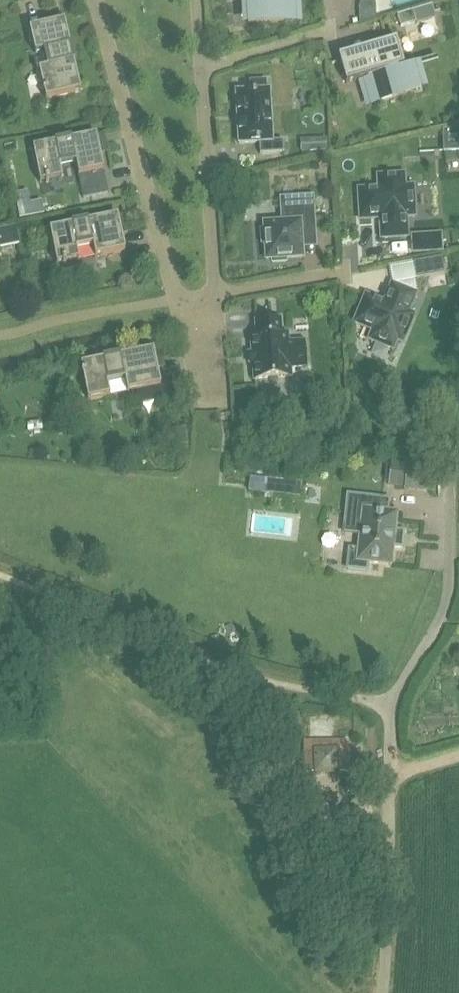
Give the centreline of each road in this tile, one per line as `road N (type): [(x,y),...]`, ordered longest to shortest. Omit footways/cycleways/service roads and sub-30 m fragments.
road 1 (residential): [(96,0),(176,299)]
road 2 (unclassified): [(377,992),(388,708)]
road 3 (residential): [(200,71),(220,292)]
road 4 (residential): [(200,71),(322,35)]
road 5 (residential): [(220,292),(341,271)]

